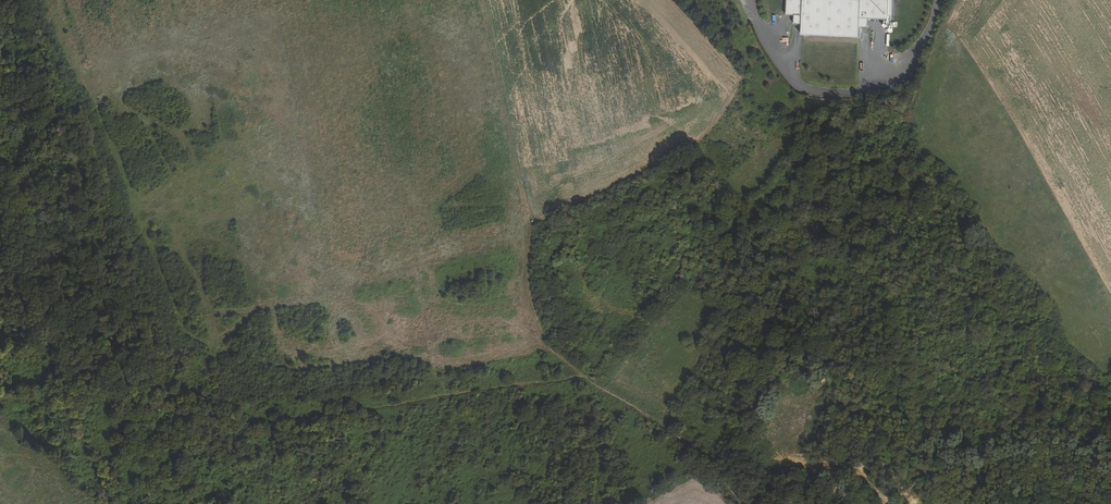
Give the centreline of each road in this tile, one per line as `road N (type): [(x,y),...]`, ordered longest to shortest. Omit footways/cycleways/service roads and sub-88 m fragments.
road 1 (track): [(0,400),(87,394),(205,424),(271,429),(584,378),(680,440),(735,503)]
road 2 (unclassified): [(743,0),(781,77),(802,90),(845,97),(899,69),(919,47),(937,0)]
road 3 (track): [(529,234),(538,328),(548,349),(584,378)]
road 4 (track): [(548,349),(403,274)]

